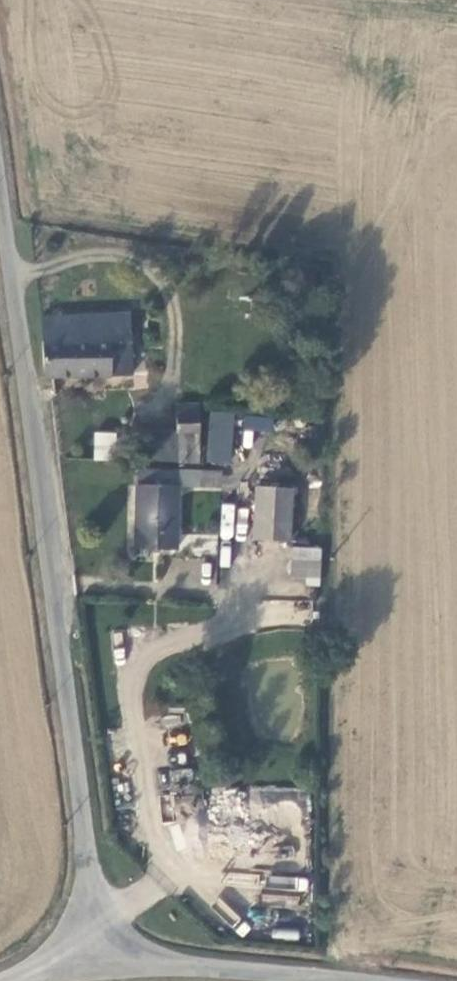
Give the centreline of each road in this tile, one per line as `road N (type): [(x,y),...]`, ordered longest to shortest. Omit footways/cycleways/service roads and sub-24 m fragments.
road 1 (unclassified): [(0,184),(103,963)]
road 2 (unclassified): [(356,980),(103,963)]

